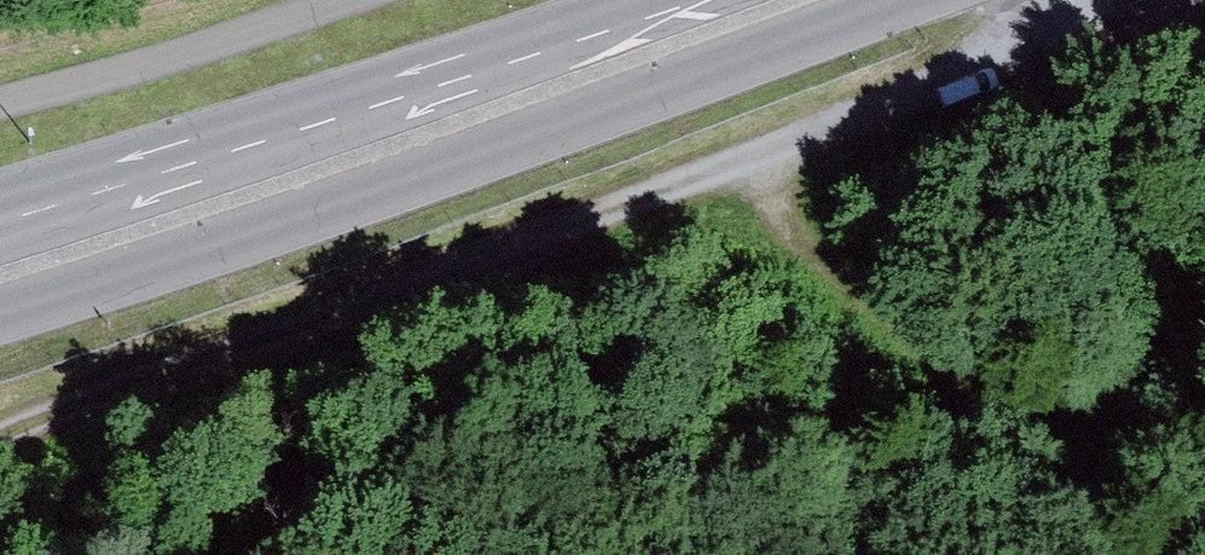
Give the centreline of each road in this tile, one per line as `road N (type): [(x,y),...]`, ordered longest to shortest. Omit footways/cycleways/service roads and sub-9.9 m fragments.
road 1 (track): [(0,443),(30,424),(743,176),(1091,27),(1084,0)]
road 2 (primary): [(0,311),(267,229),(889,0)]
road 3 (primary): [(622,0),(301,125),(0,215)]
road 4 (track): [(743,176),(931,334),(1087,446),(1204,495)]

